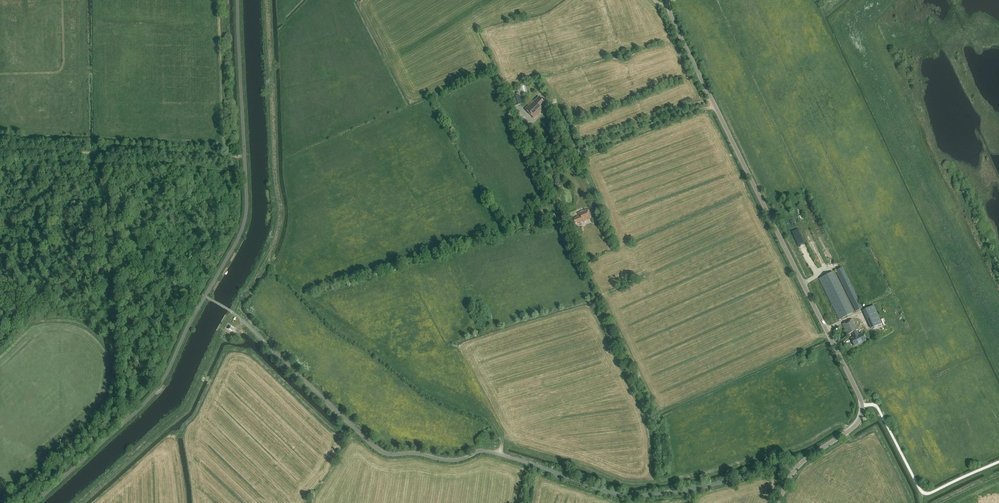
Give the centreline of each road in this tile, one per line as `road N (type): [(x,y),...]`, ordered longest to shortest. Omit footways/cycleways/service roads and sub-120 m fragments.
road 1 (unclassified): [(794,471),(855,426),(861,399),(680,37),(673,0)]
road 2 (track): [(998,336),(853,31),(872,0)]
road 3 (unclassified): [(794,471),(776,467),(697,489),(625,496),(485,451),(470,456)]
road 4 (track): [(715,106),(551,167),(571,224)]
road 5 (track): [(0,150),(230,156)]
road 6 (track): [(529,125),(537,150),(553,158),(711,99)]

